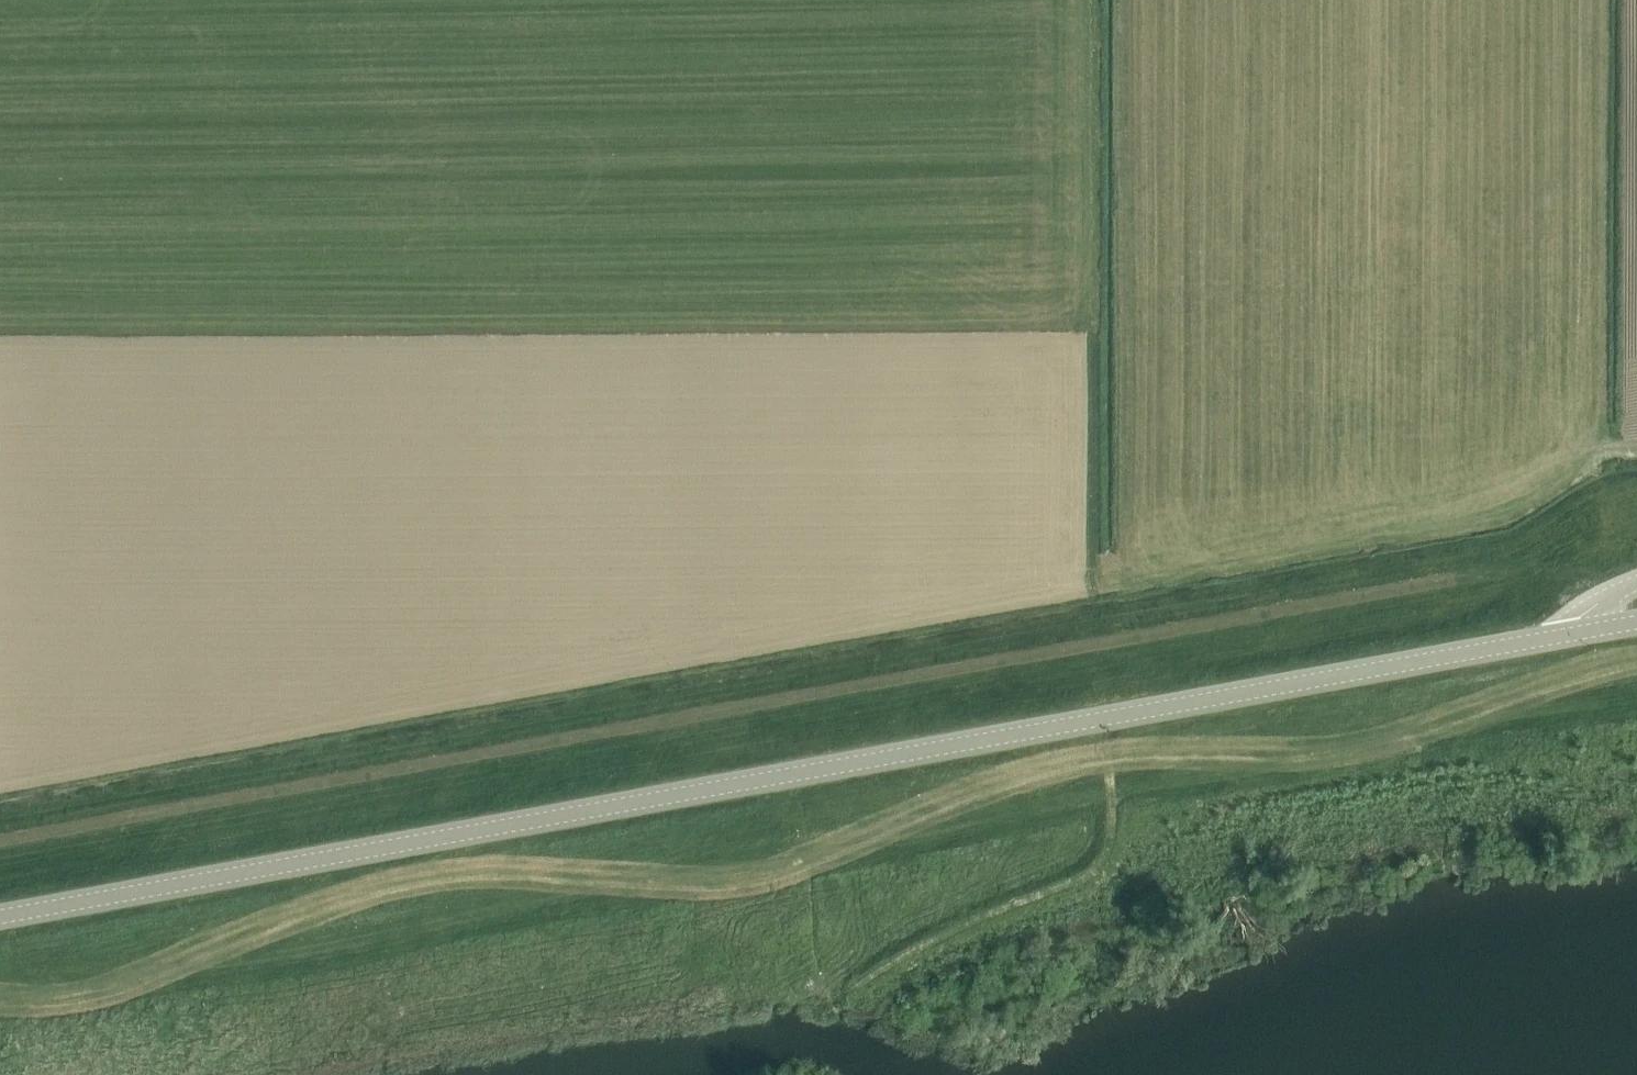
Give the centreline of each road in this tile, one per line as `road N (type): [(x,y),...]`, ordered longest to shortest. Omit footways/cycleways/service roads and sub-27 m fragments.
road 1 (unclassified): [(0,915),(1582,631)]

